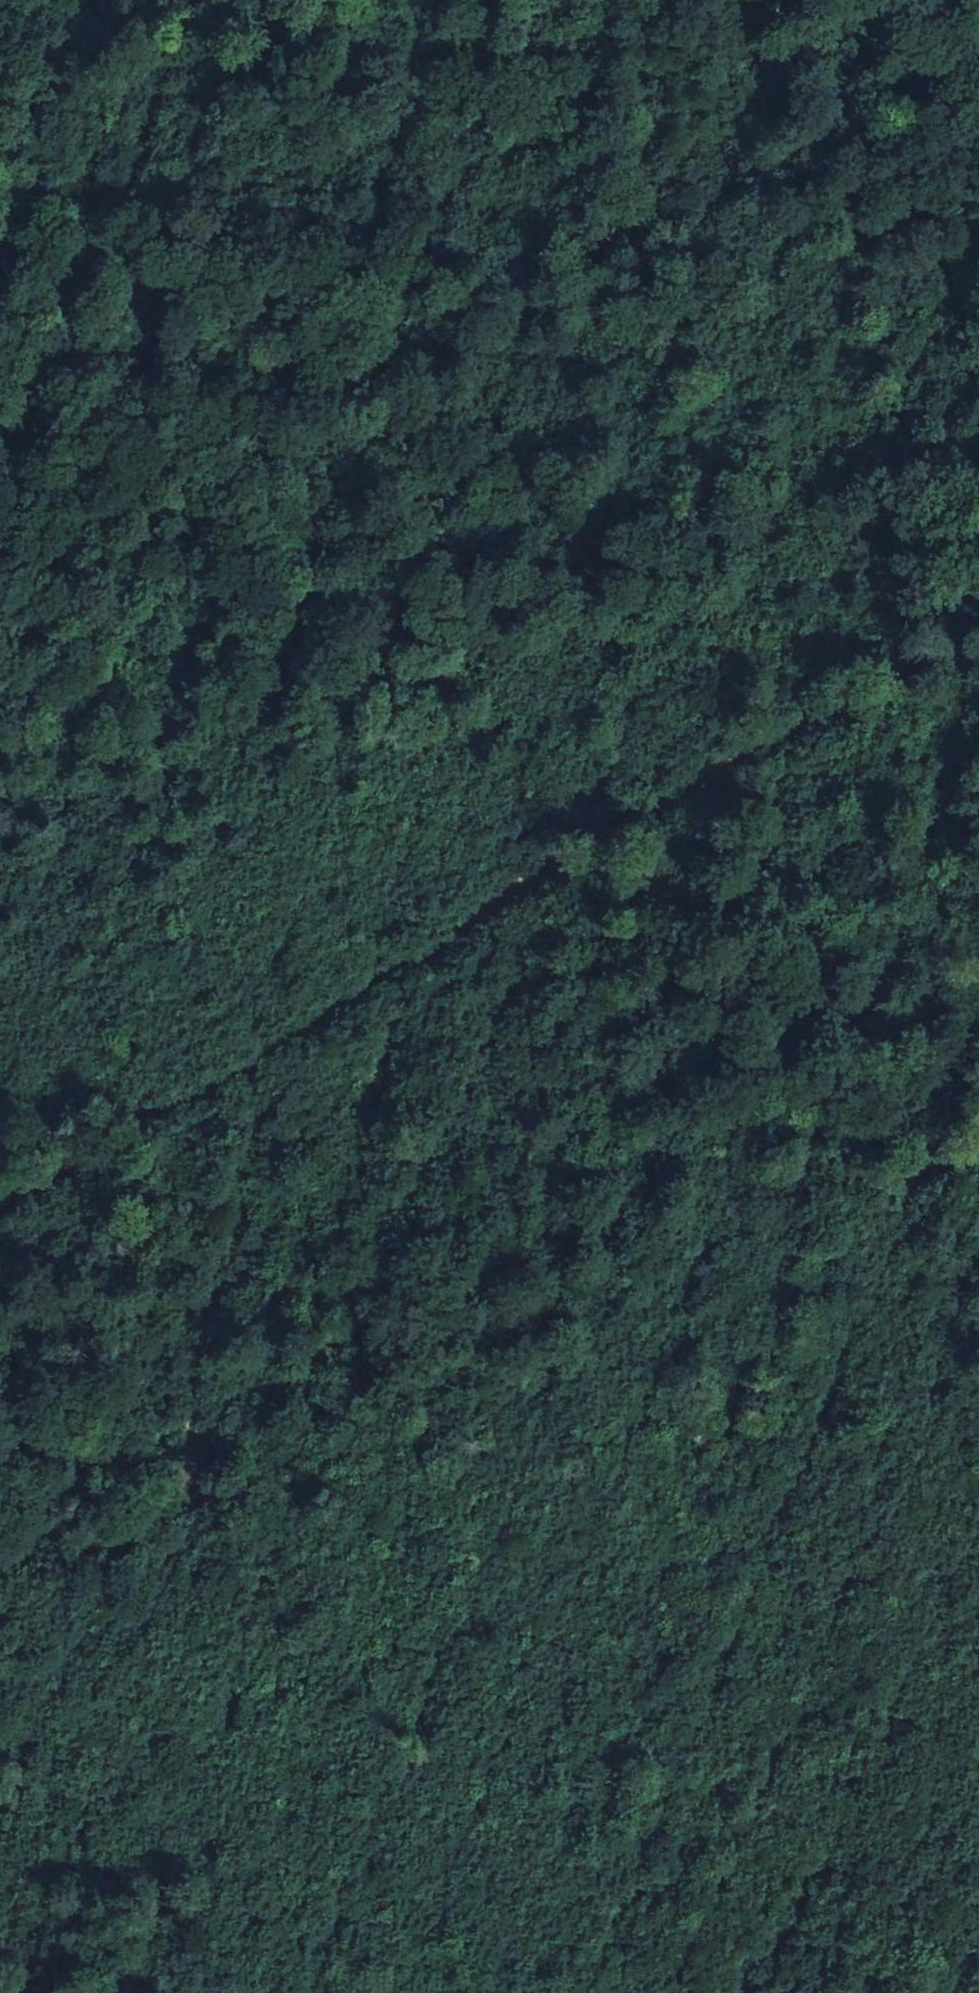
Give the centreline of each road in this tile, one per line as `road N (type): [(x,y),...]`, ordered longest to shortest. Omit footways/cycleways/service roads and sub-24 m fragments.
road 1 (track): [(978,615),(561,861)]
road 2 (track): [(775,0),(978,348)]

